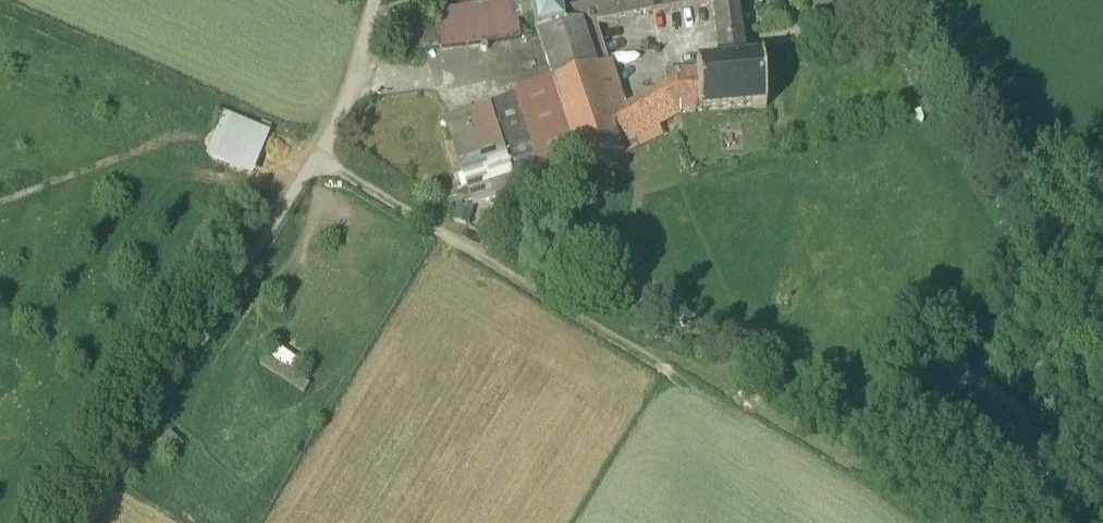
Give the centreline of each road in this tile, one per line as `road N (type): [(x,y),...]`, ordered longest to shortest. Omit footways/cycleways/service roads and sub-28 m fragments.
road 1 (track): [(314,157),(694,381)]
road 2 (track): [(314,157),(90,522)]
road 3 (track): [(922,0),(1059,234)]
road 4 (track): [(355,69),(419,73),(538,58)]
road 5 (track): [(915,0),(749,45)]

